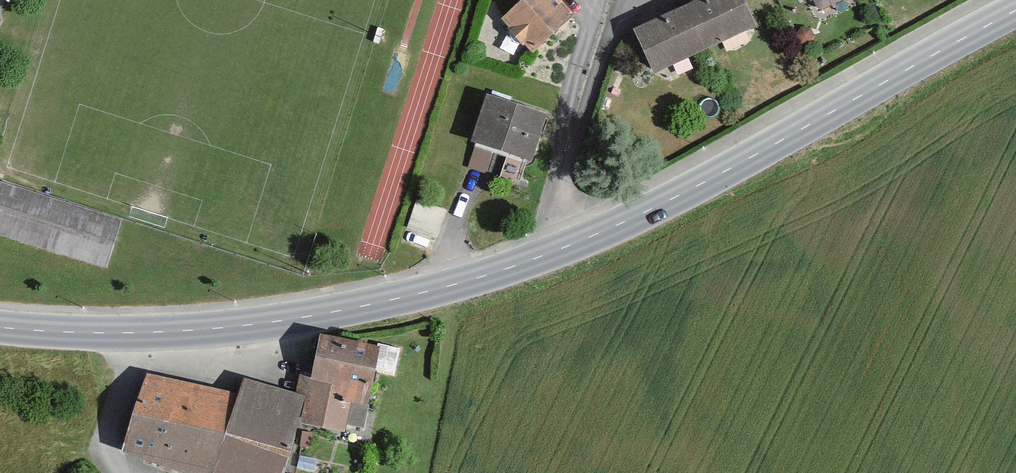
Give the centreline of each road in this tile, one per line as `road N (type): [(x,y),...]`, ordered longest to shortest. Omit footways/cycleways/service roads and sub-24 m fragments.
road 1 (secondary): [(557,250),(452,285),(252,325),(148,333),(0,327)]
road 2 (secondary): [(557,250),(754,159),(1015,9)]
road 3 (residential): [(663,0),(614,30),(560,192)]
road 4 (residential): [(599,0),(565,118),(560,192)]

